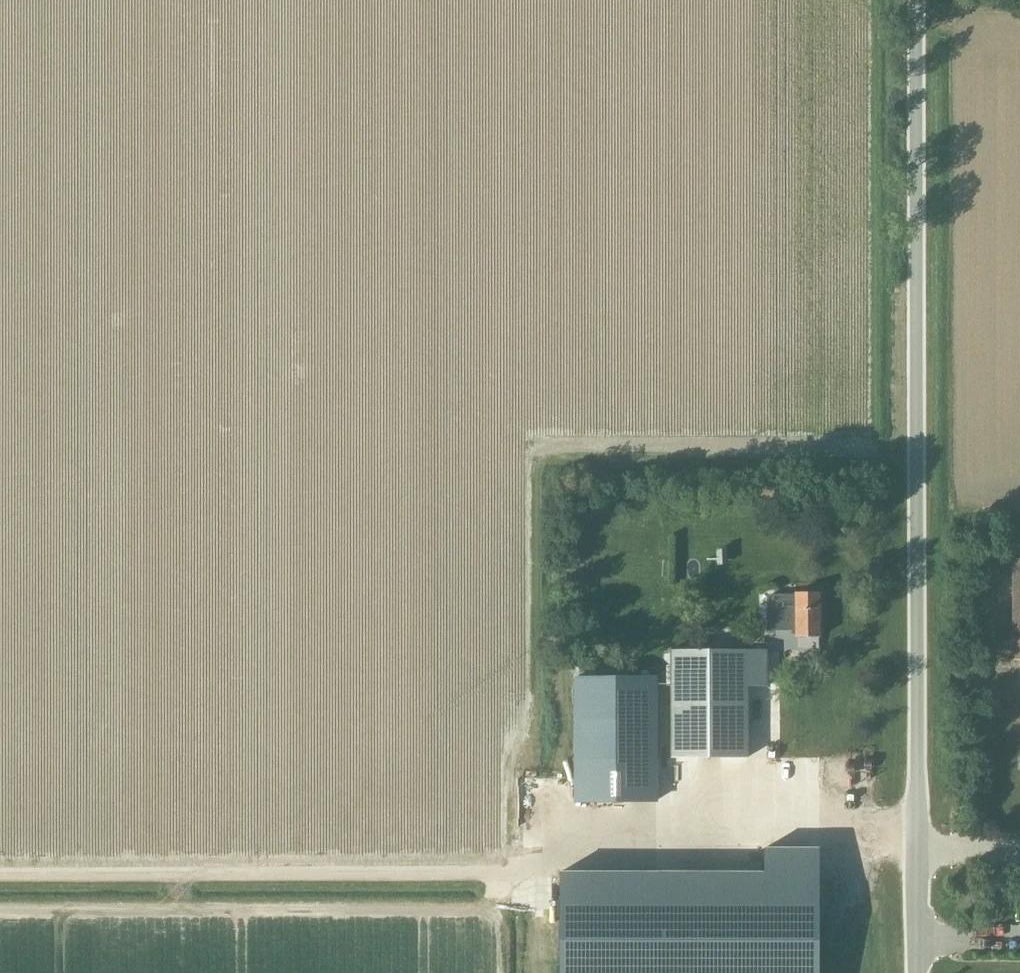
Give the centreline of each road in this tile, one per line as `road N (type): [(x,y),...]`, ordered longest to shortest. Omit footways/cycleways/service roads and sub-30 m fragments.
road 1 (unclassified): [(916,972),(916,0)]

